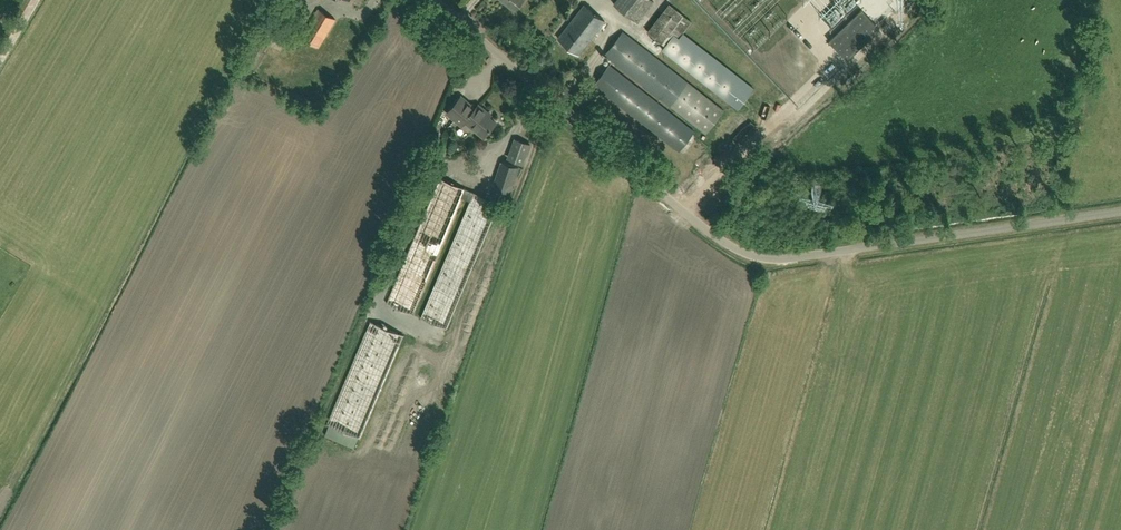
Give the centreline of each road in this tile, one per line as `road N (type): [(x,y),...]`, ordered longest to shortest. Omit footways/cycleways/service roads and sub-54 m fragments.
road 1 (unclassified): [(1120,211),(801,256),(754,256),(683,211),(433,0)]

